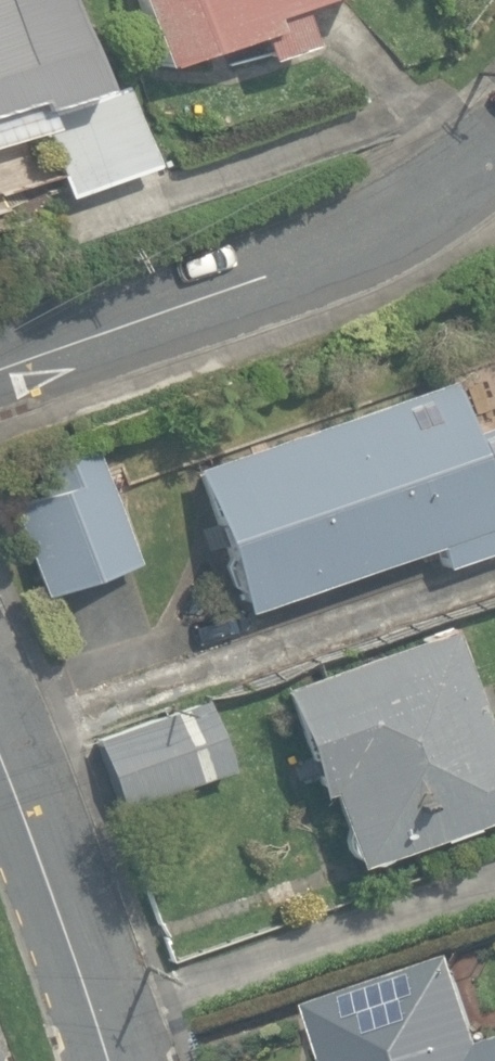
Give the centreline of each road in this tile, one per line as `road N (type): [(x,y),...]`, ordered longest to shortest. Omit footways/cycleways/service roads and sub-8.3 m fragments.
road 1 (residential): [(0,365),(335,242),(412,201),(494,125)]
road 2 (residential): [(111,1060),(0,738)]

